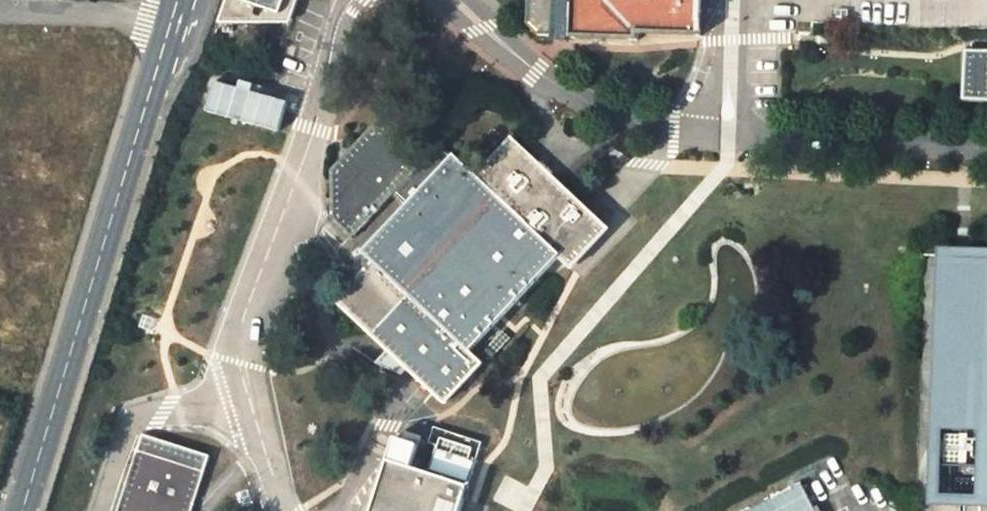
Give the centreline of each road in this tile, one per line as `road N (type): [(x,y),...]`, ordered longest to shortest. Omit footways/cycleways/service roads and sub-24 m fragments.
road 1 (secondary): [(175,16),(23,510)]
road 2 (residential): [(0,10),(175,16)]

